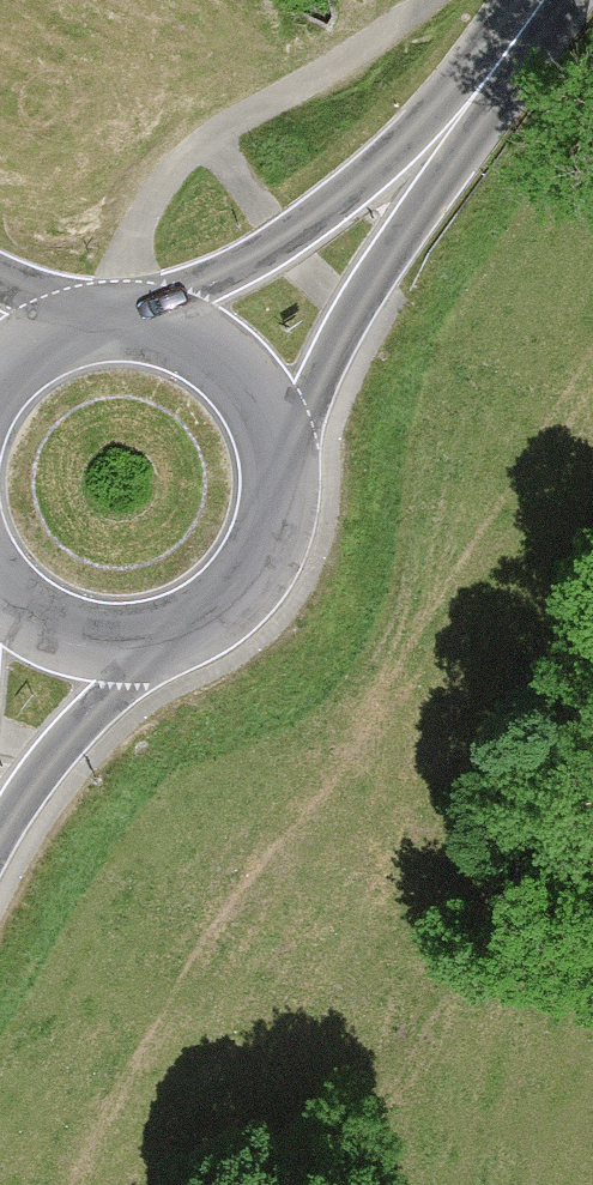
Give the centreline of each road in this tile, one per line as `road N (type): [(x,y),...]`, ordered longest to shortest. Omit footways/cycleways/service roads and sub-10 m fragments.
road 1 (tertiary): [(284,462),(346,312),(464,109)]
road 2 (tertiary): [(464,109),(283,248),(147,325)]
road 3 (tertiary): [(140,648),(190,634),(234,605),(266,564),(283,514),(284,462)]
road 4 (tertiary): [(0,815),(140,648)]
road 5 (tertiary): [(284,462),(273,423),(223,358),(147,325)]
road 6 (tertiary): [(0,593),(45,630),(91,646),(140,648)]
road 7 (tertiary): [(464,109),(542,0)]

